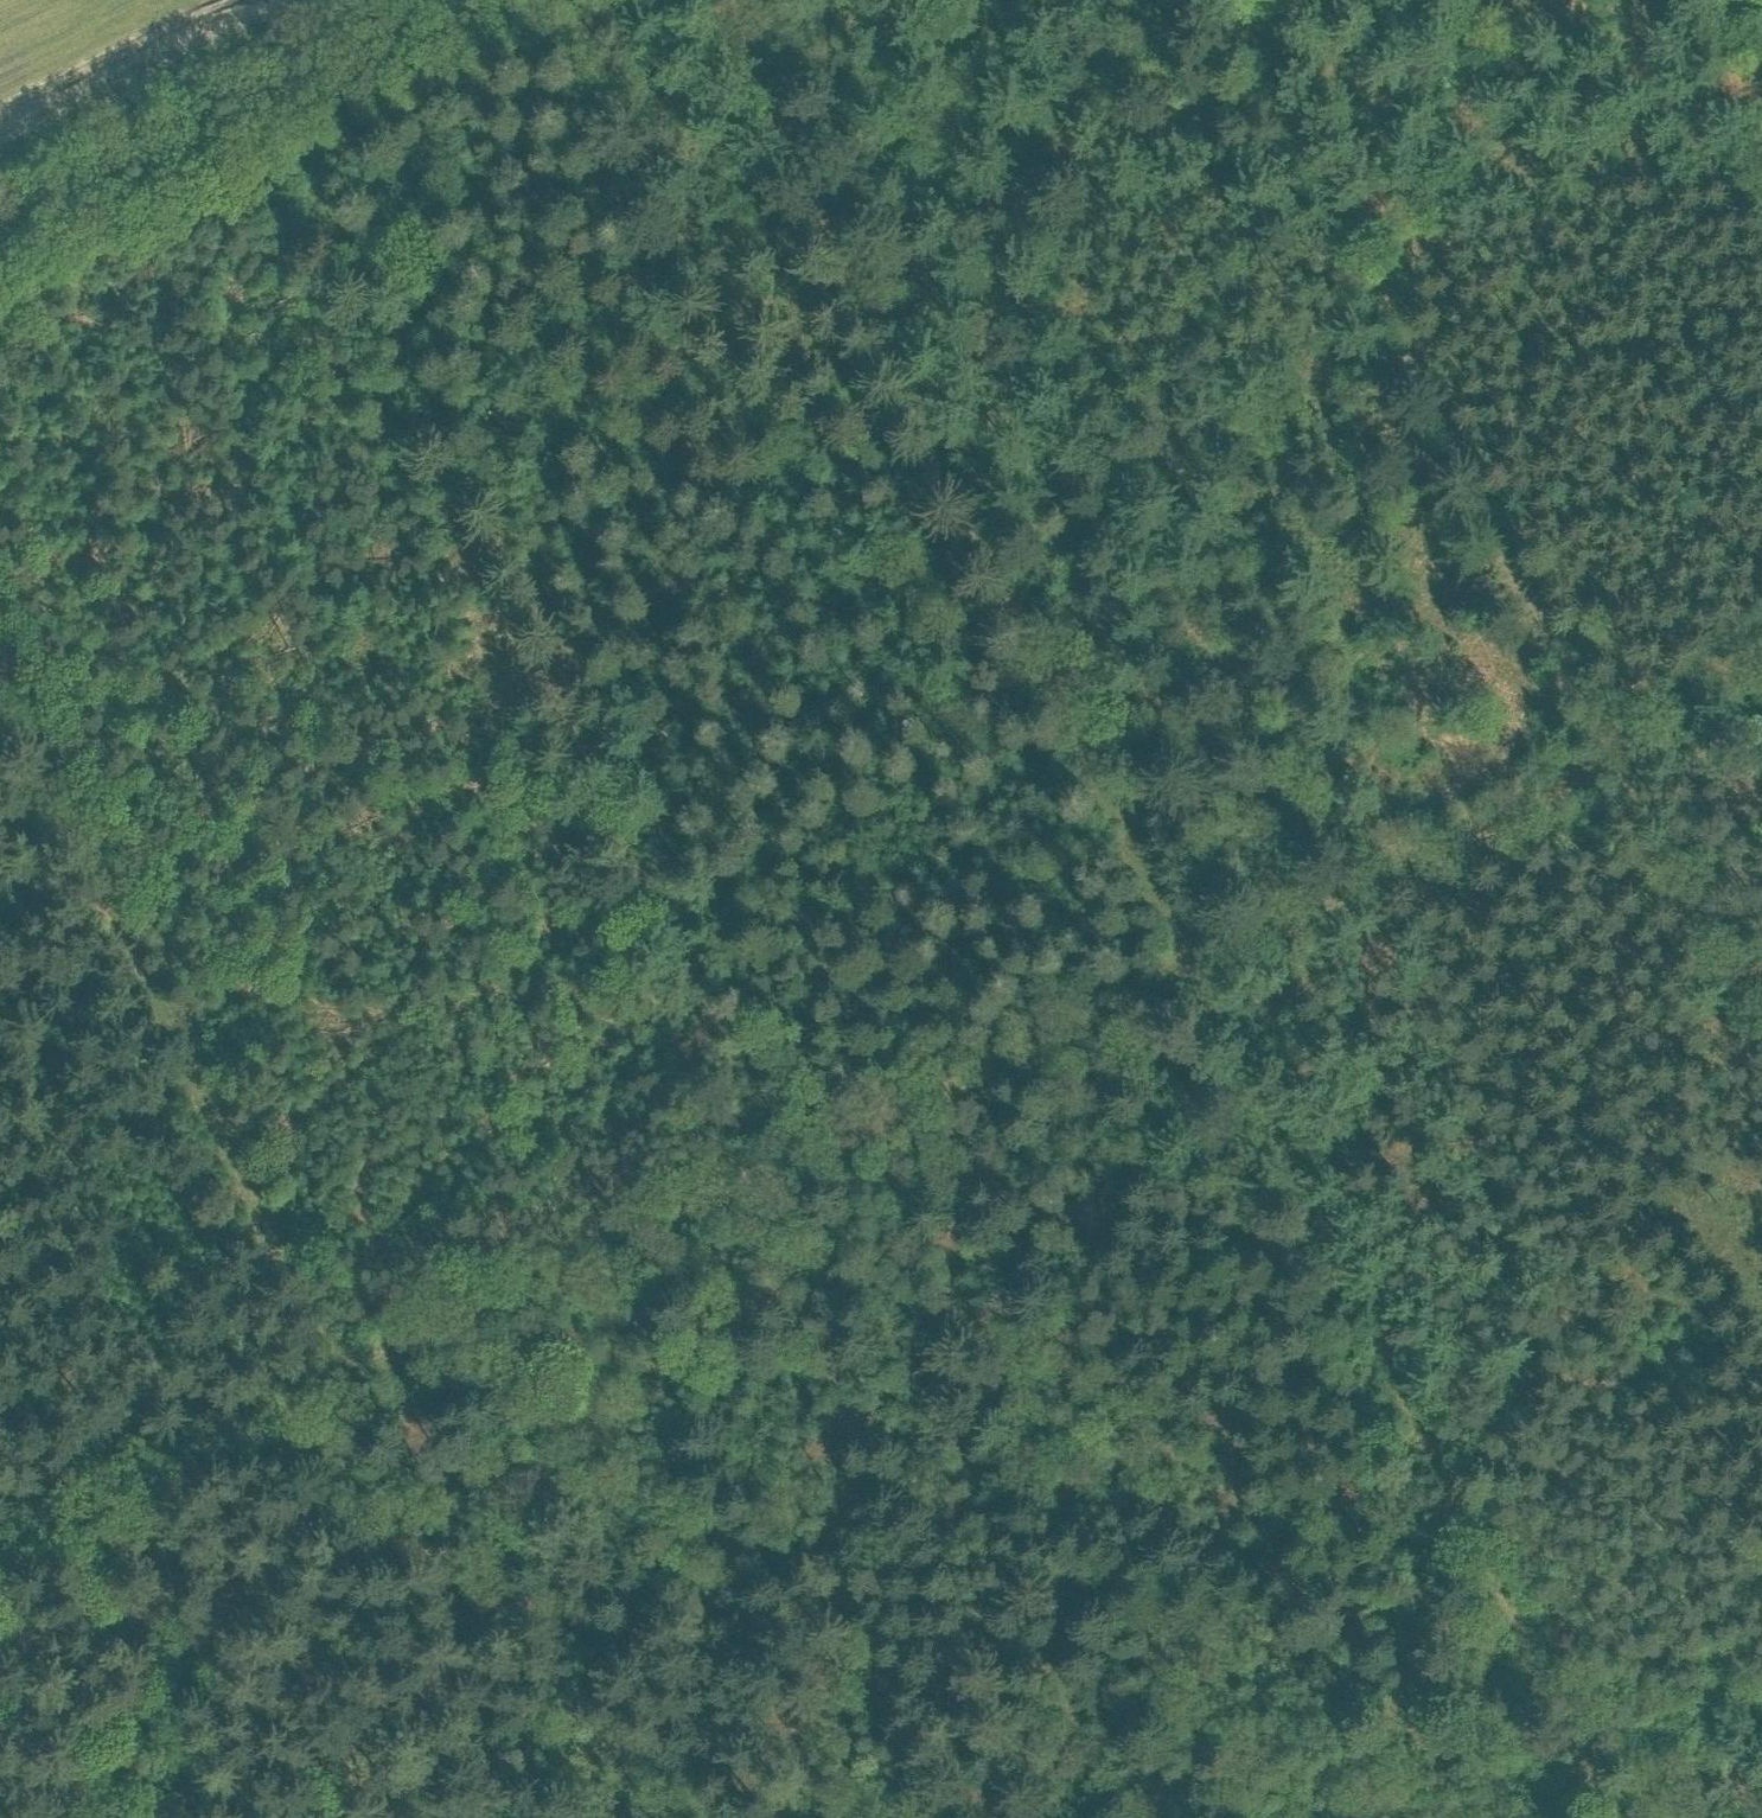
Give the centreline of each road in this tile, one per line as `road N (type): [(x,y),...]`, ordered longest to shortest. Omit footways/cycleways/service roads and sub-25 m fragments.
road 1 (track): [(1615,1817),(724,0)]
road 2 (track): [(0,1559),(1627,770),(1761,638)]
road 3 (track): [(0,295),(604,0)]

